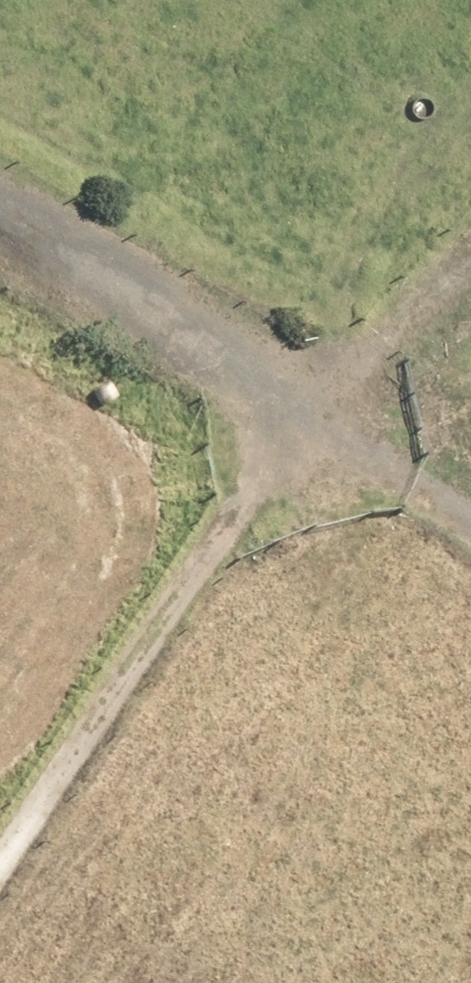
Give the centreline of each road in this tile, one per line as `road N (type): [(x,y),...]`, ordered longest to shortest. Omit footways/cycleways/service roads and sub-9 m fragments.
road 1 (track): [(470,576),(0,272)]
road 2 (track): [(258,438),(0,830)]
road 3 (track): [(258,438),(470,235)]

